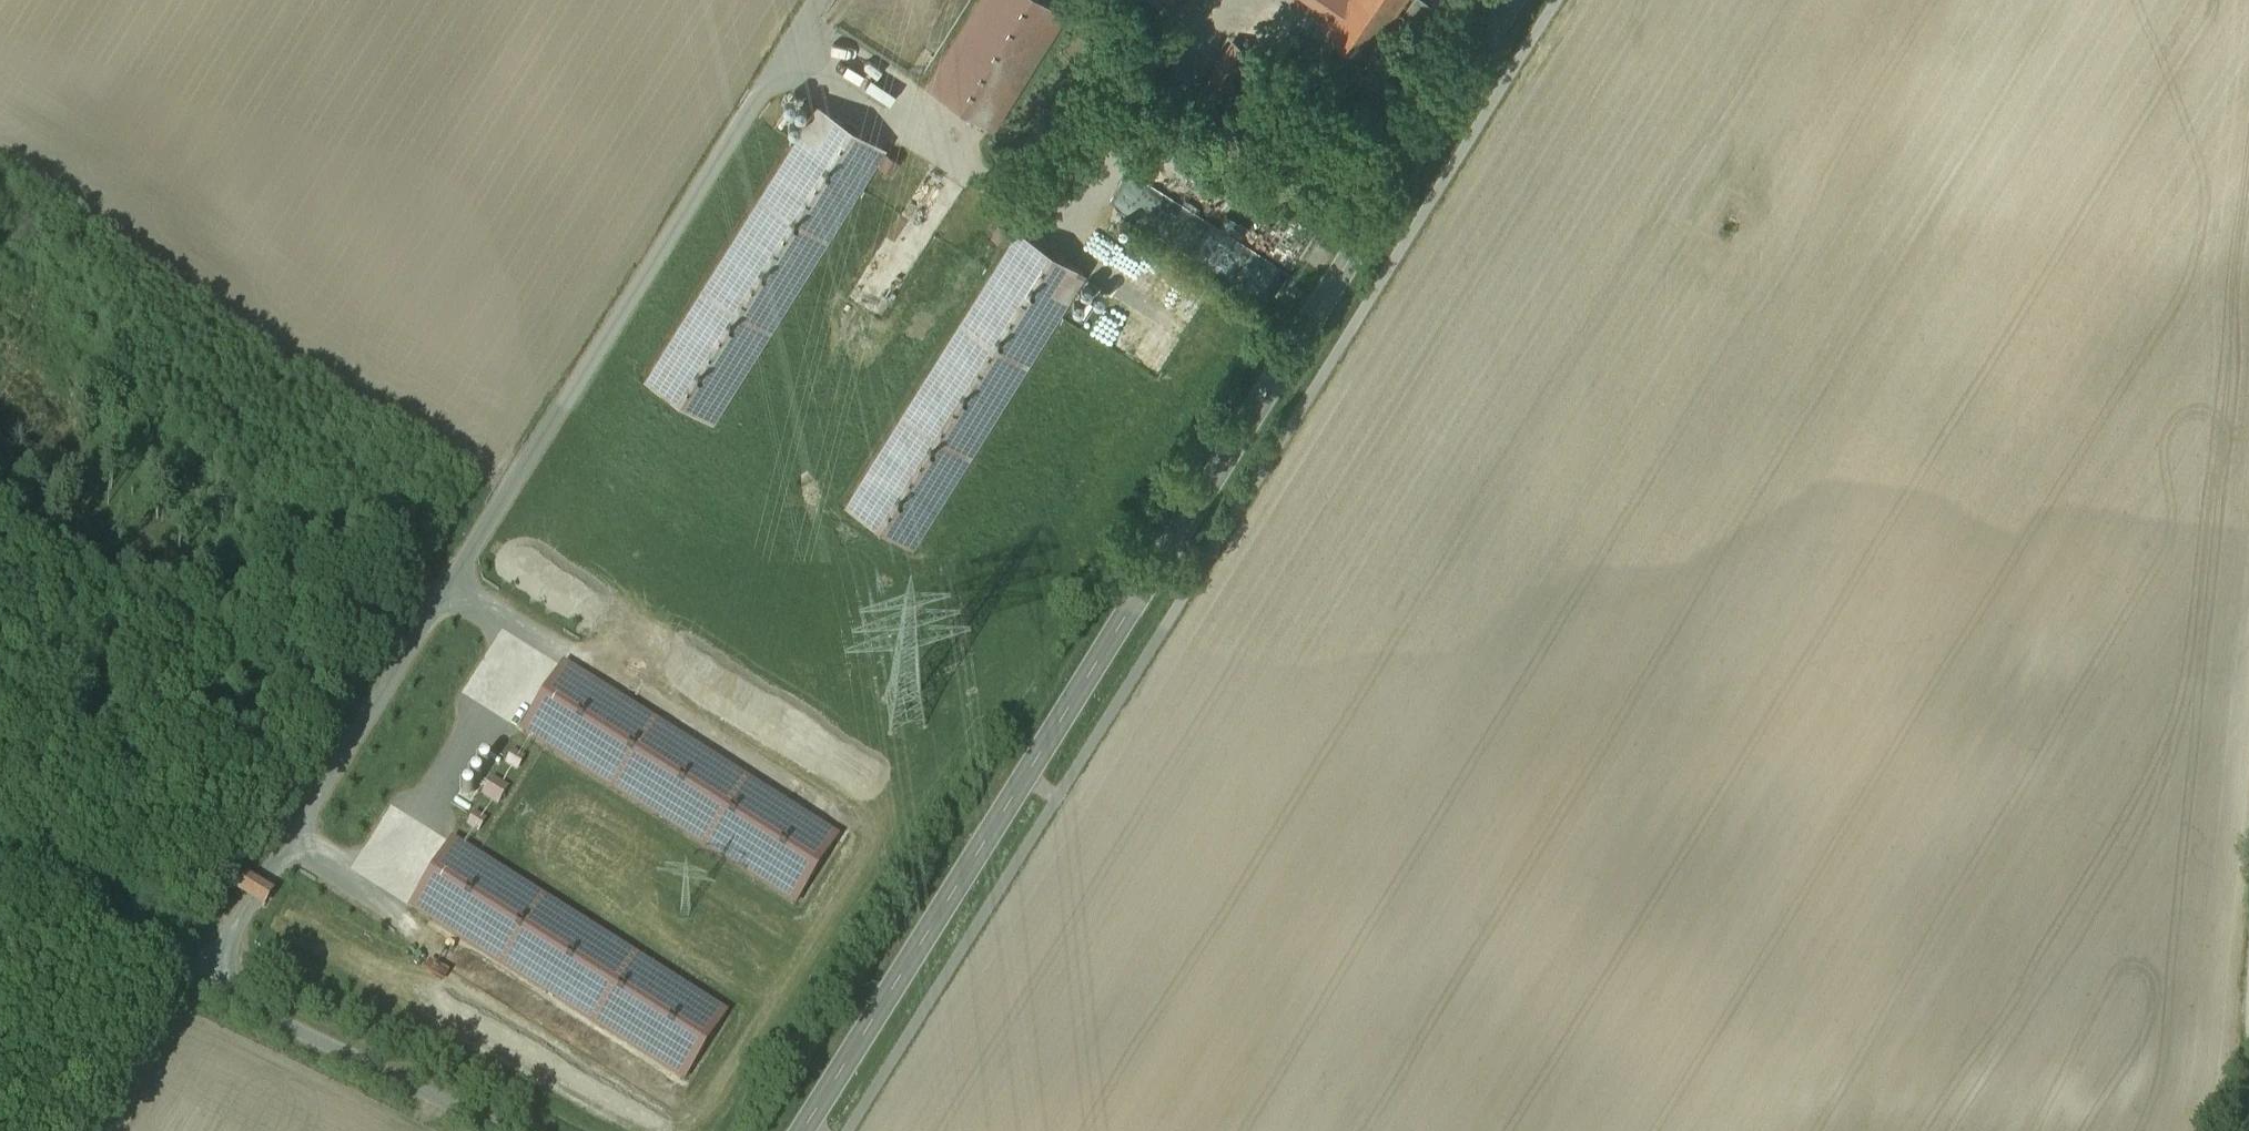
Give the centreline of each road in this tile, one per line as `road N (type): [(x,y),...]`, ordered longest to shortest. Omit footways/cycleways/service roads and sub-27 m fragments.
road 1 (tertiary): [(1513,0),(804,1130)]
road 2 (unclassified): [(527,1130),(0,864)]

